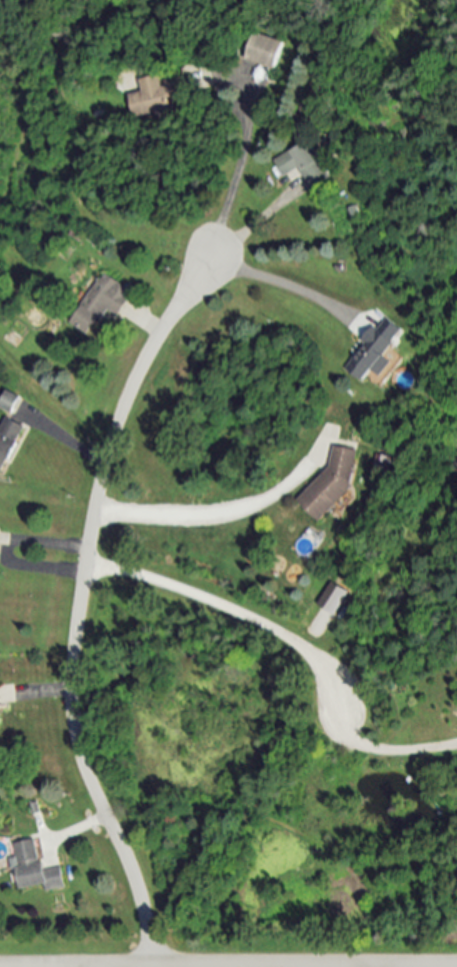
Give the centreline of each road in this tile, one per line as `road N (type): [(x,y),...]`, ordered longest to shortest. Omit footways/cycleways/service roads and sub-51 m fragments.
road 1 (residential): [(148,962),(145,910),(76,743),(70,693),(105,464),(157,335),(208,261)]
road 2 (residential): [(456,962),(0,964)]

